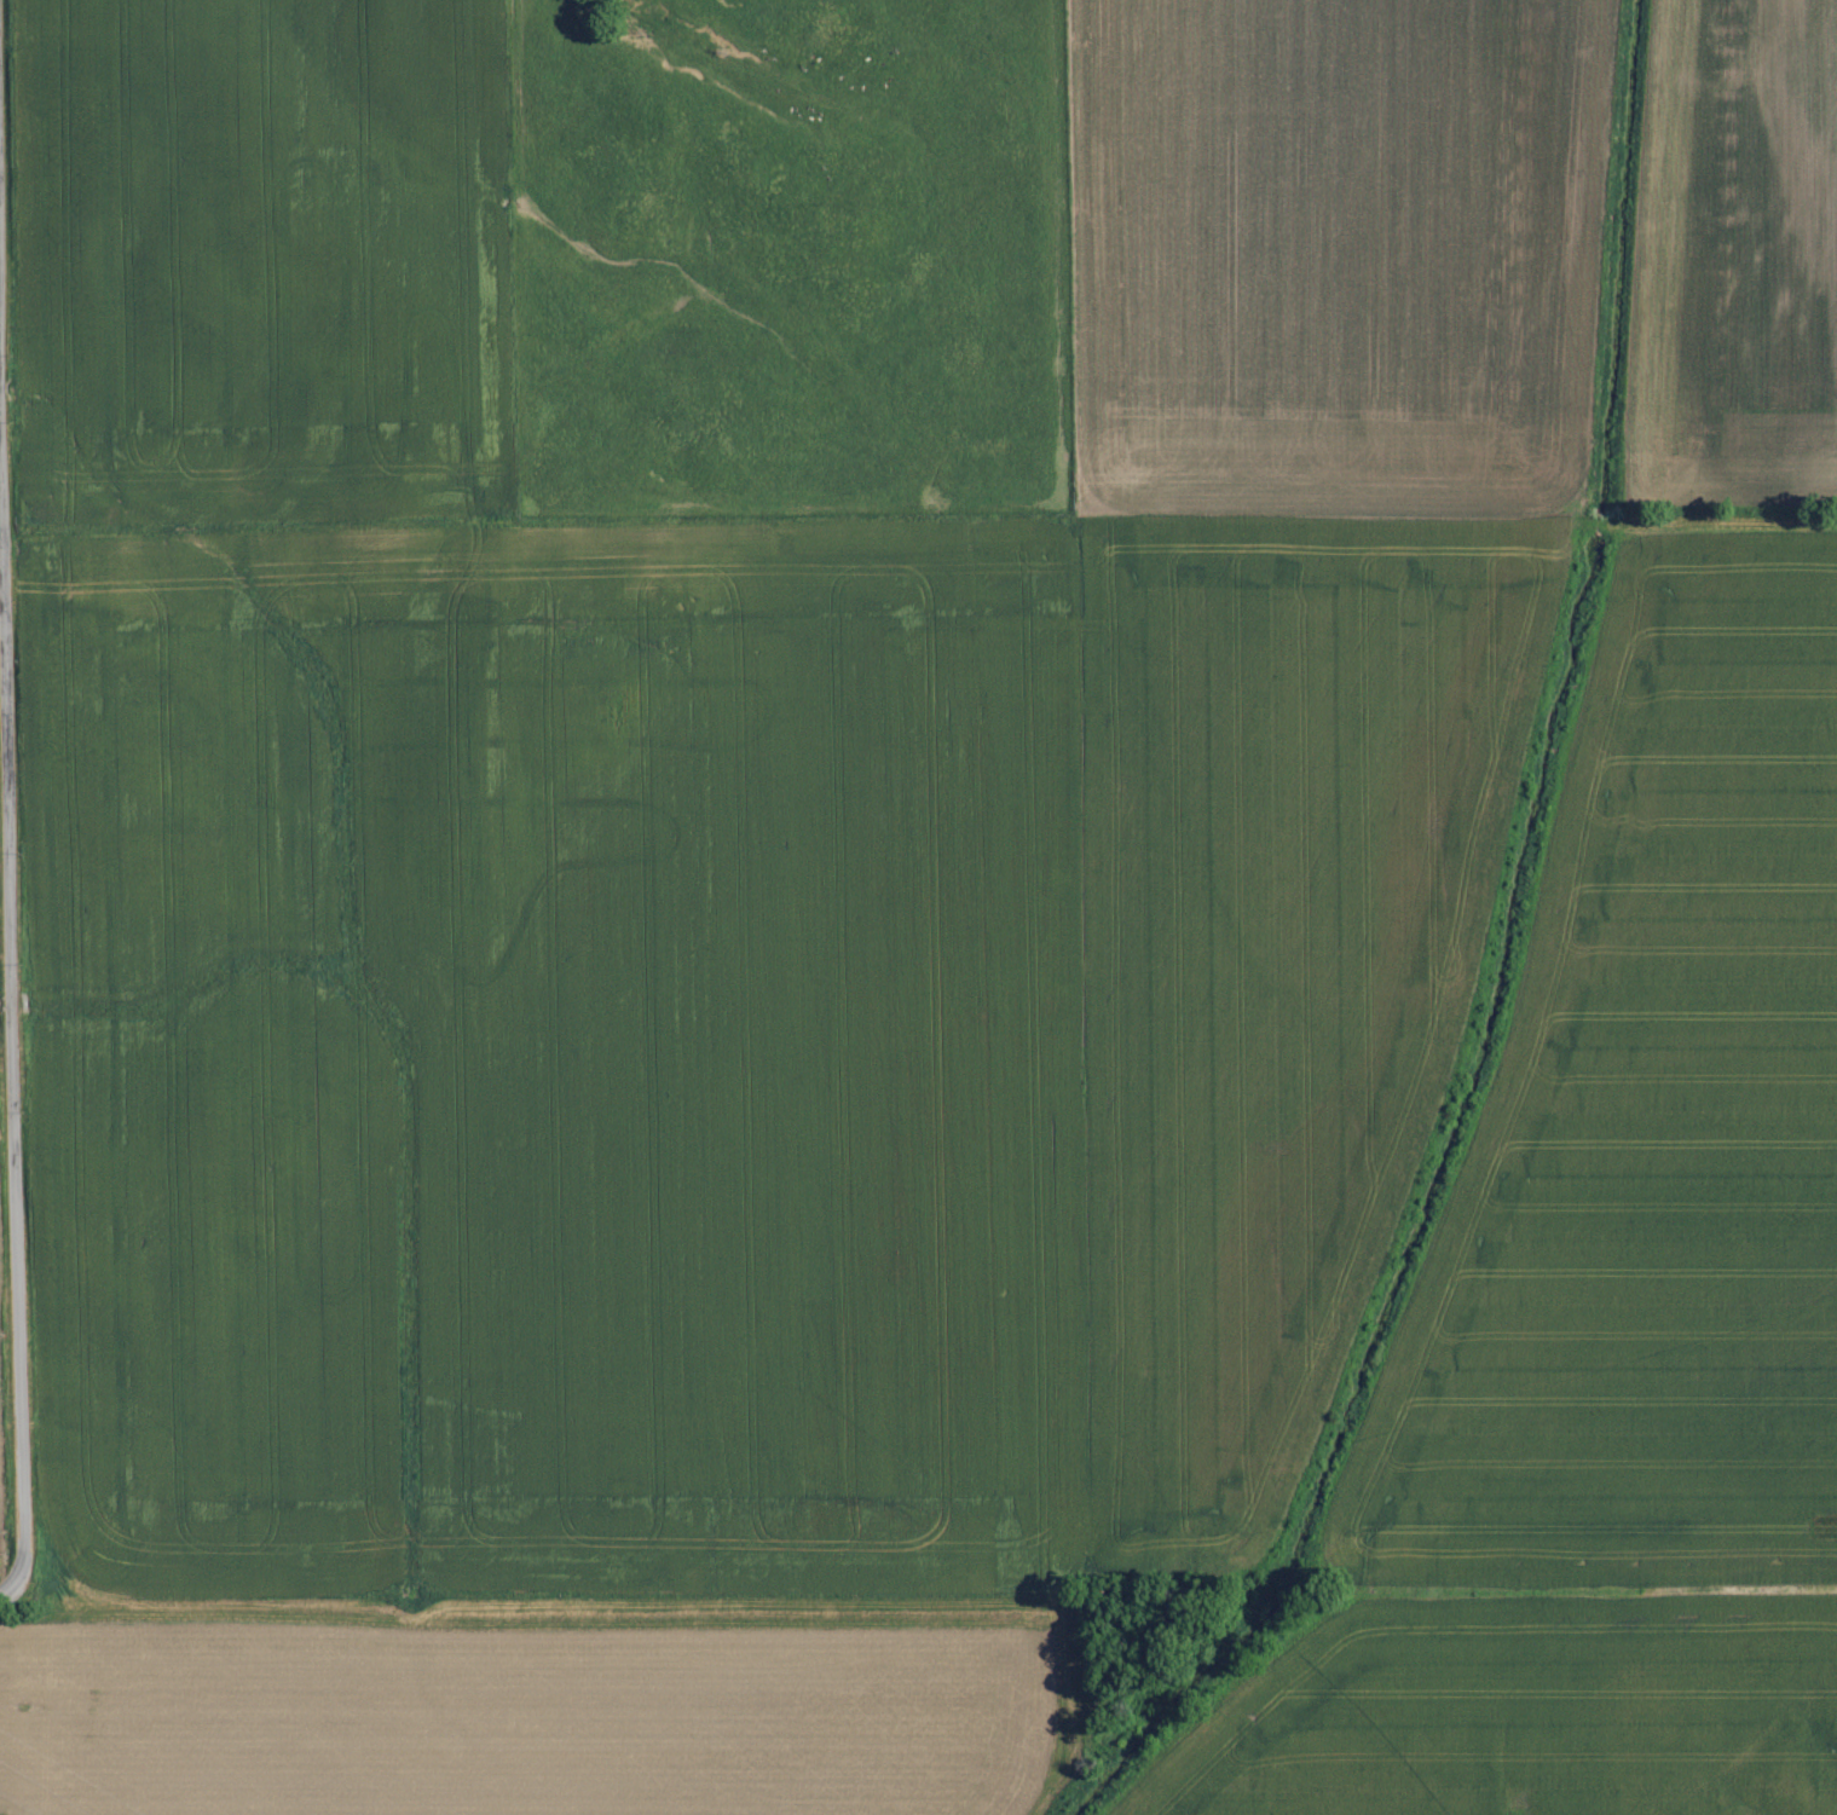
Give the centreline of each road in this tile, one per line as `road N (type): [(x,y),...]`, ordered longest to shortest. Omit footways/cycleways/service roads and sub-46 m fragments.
road 1 (residential): [(35,1531),(0,279)]

